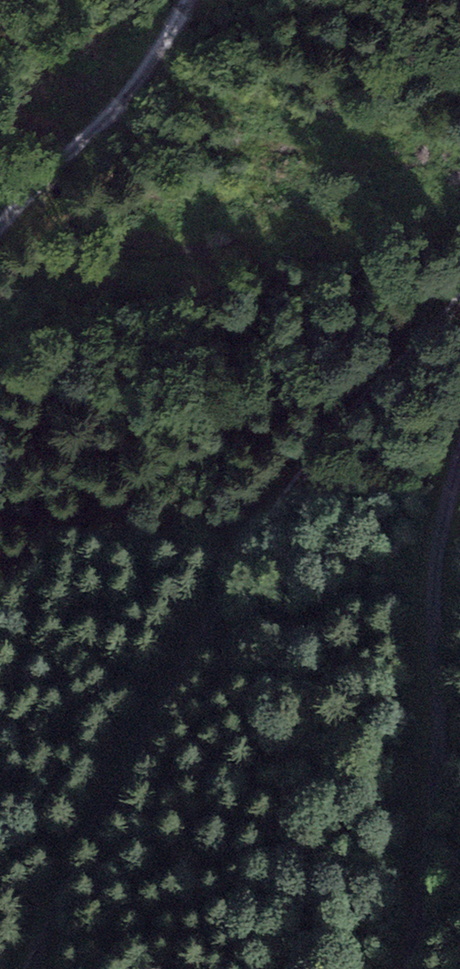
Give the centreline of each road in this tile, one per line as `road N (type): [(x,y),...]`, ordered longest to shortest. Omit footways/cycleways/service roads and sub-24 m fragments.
road 1 (track): [(459,290),(306,469),(90,833),(27,968)]
road 2 (track): [(459,459),(436,559),(433,772),(410,968)]
road 3 (track): [(0,225),(129,96),(184,0)]

